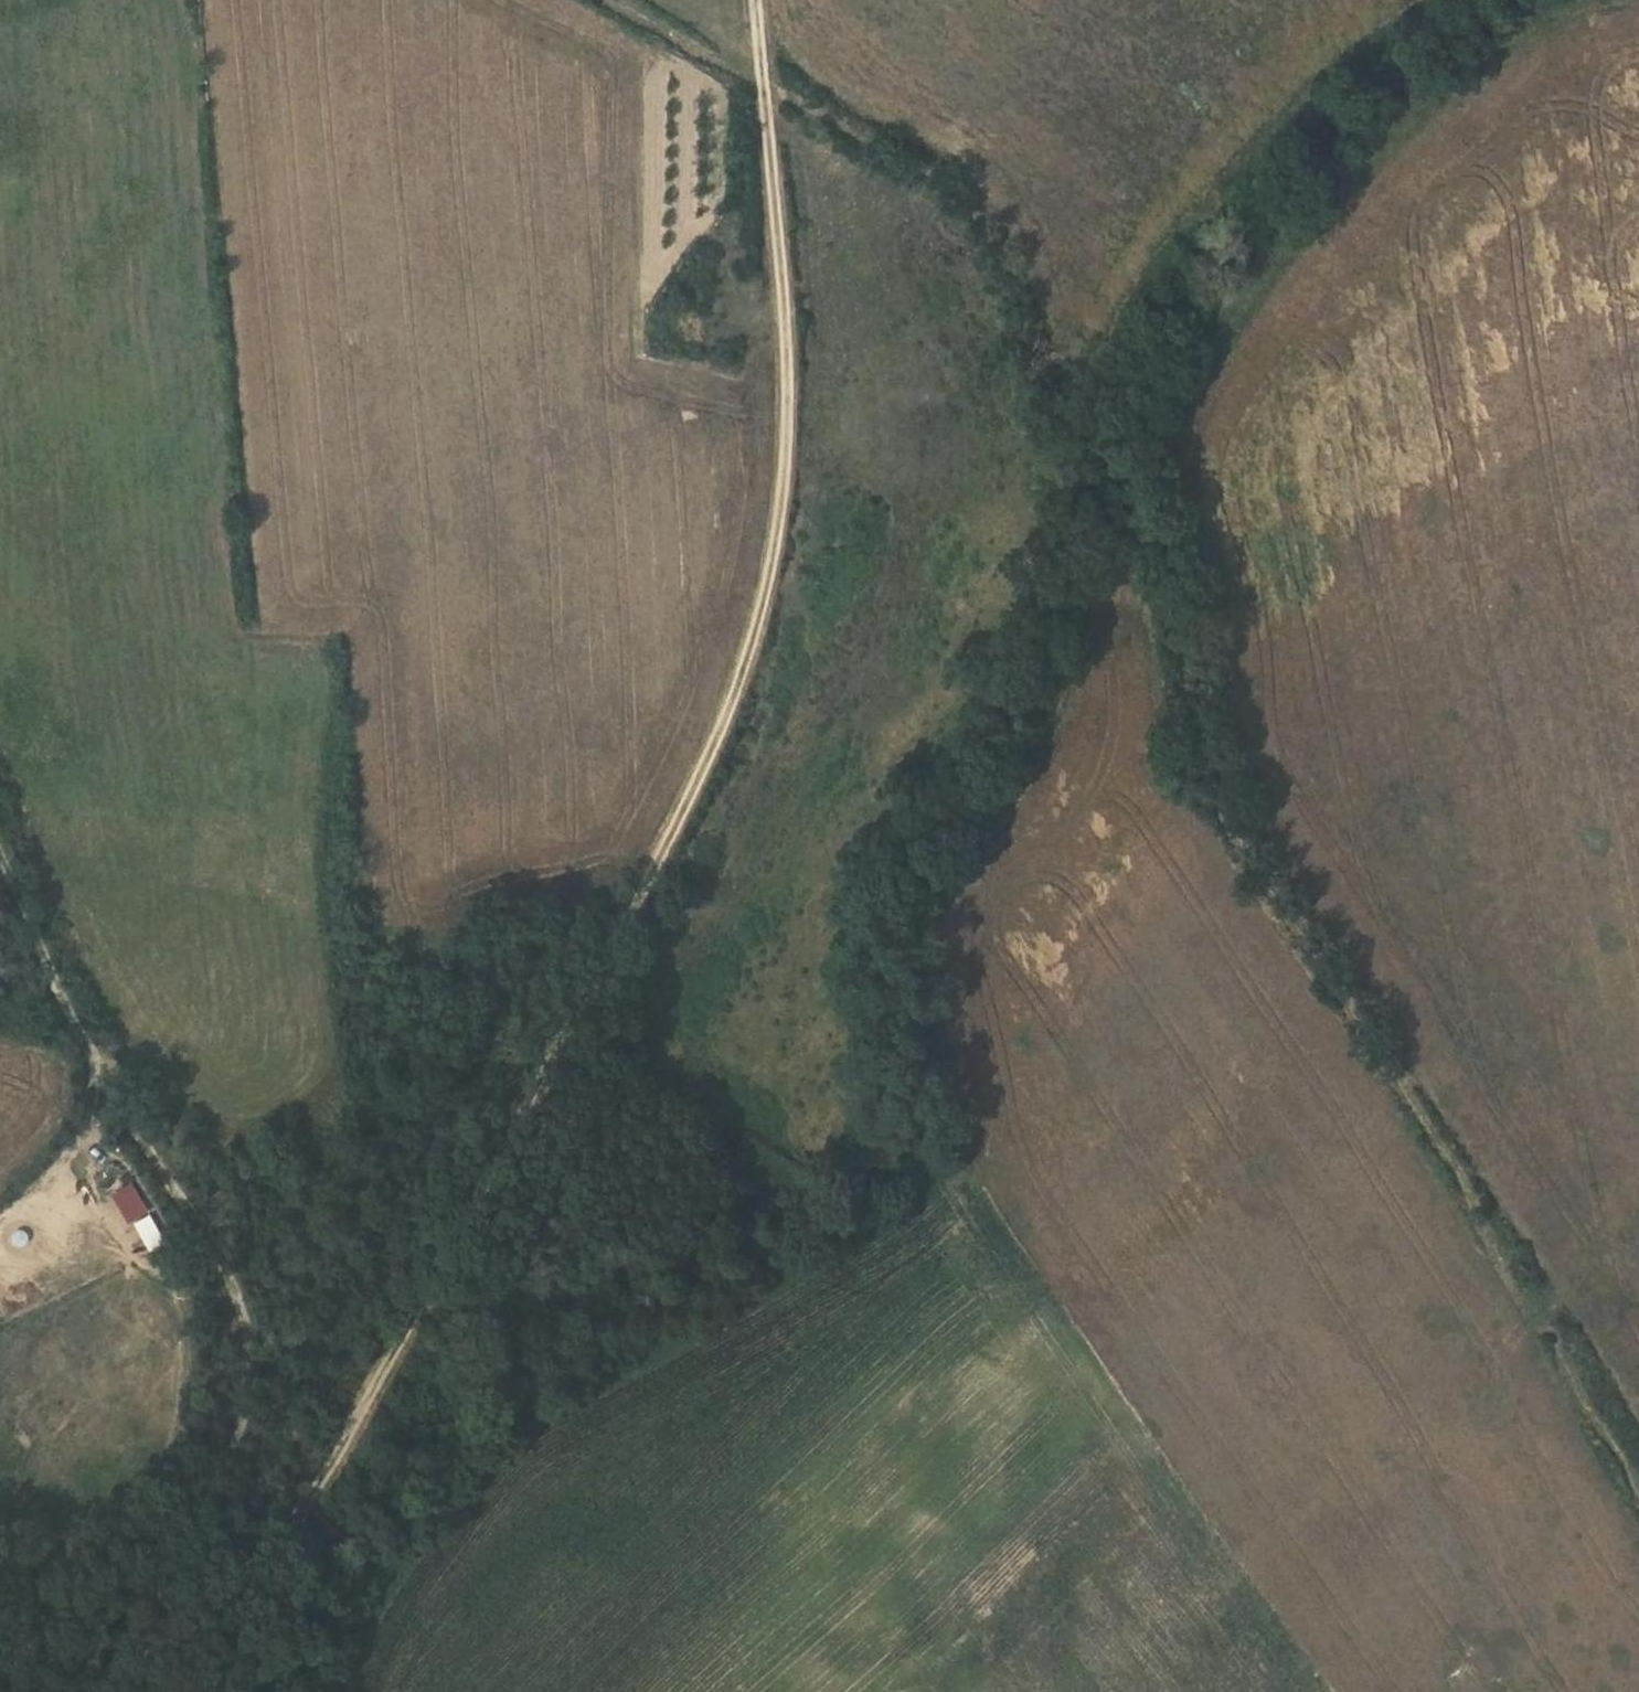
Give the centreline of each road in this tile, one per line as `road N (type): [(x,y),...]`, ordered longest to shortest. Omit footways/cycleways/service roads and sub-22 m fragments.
road 1 (track): [(75,1691),(299,1507),(328,1467),(713,735),(780,487),(785,398),(763,72)]
road 2 (track): [(0,854),(100,1074),(238,1314),(245,1373),(230,1449),(71,1628),(65,1691)]
road 3 (track): [(763,72),(612,0)]

